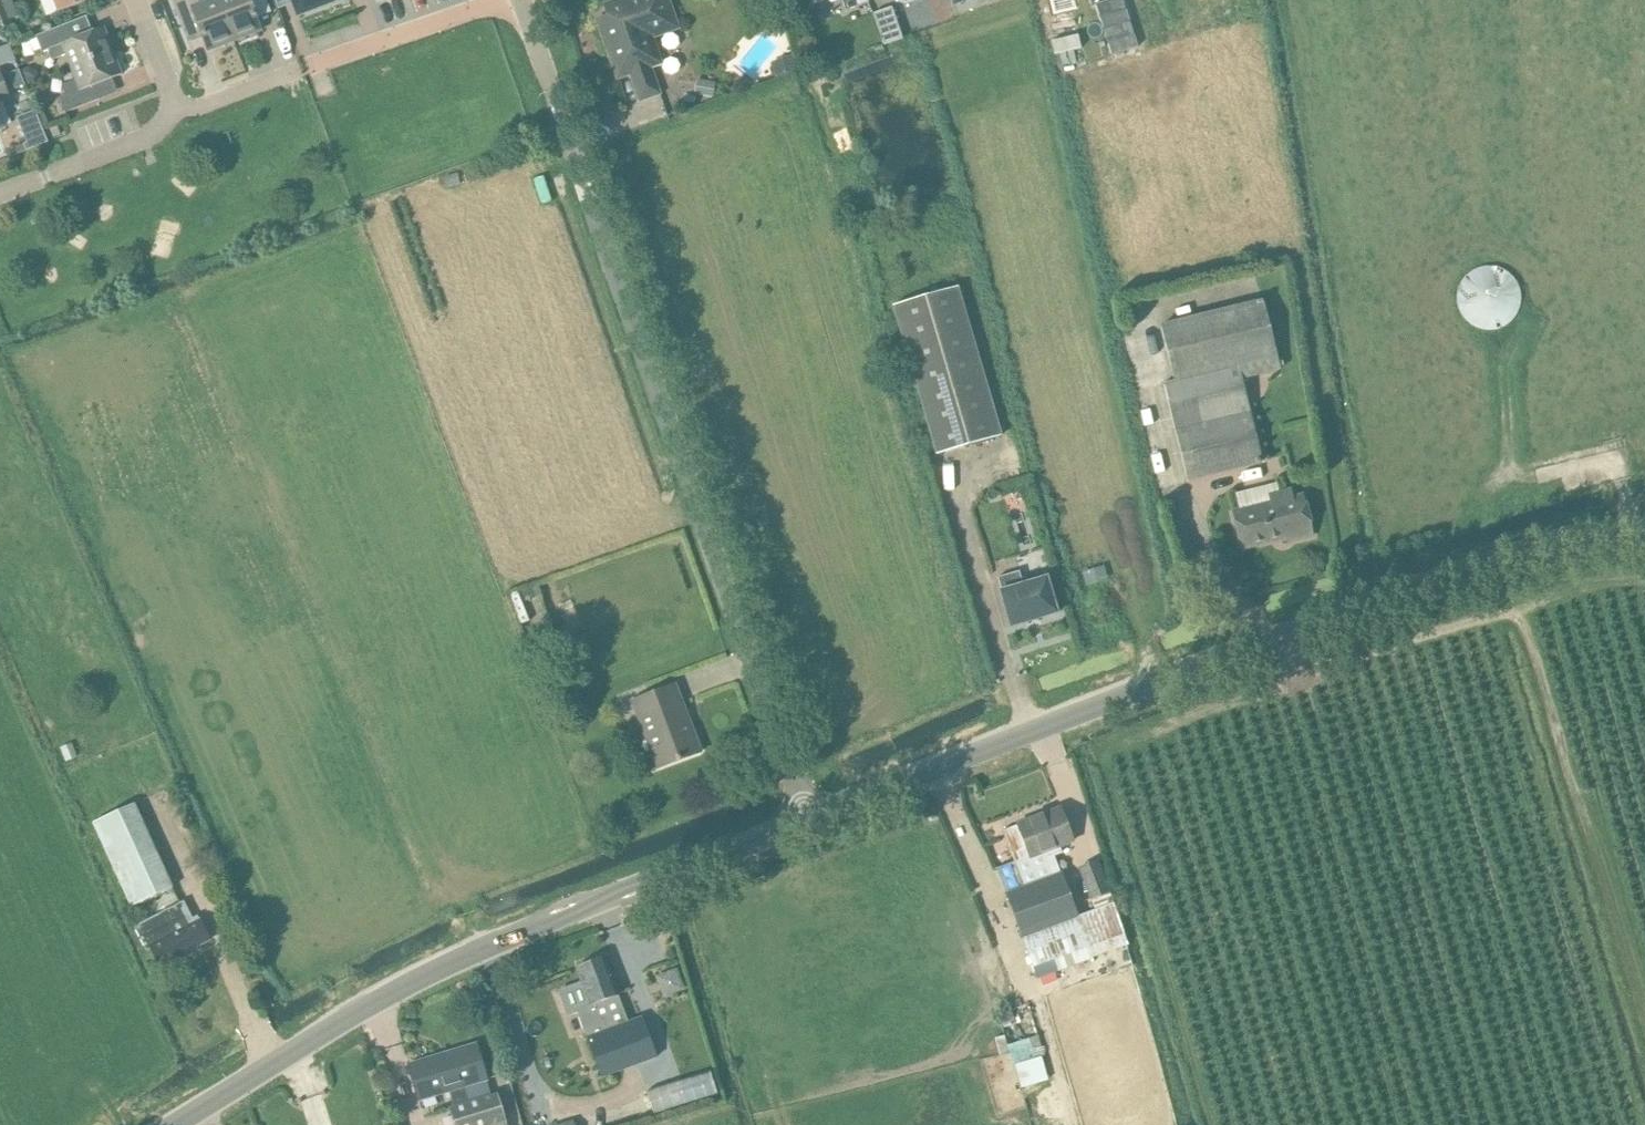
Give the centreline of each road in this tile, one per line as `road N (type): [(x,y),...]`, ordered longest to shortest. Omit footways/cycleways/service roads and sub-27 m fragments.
road 1 (unclassified): [(807,815),(1528,548),(1575,537),(1644,535)]
road 2 (unclassified): [(179,1124),(492,941),(807,815)]
road 3 (unclassified): [(807,815),(585,191)]
road 4 (residential): [(504,0),(199,108),(172,107)]
road 5 (residential): [(585,191),(517,0)]
road 6 (residential): [(172,107),(144,140),(0,197)]

